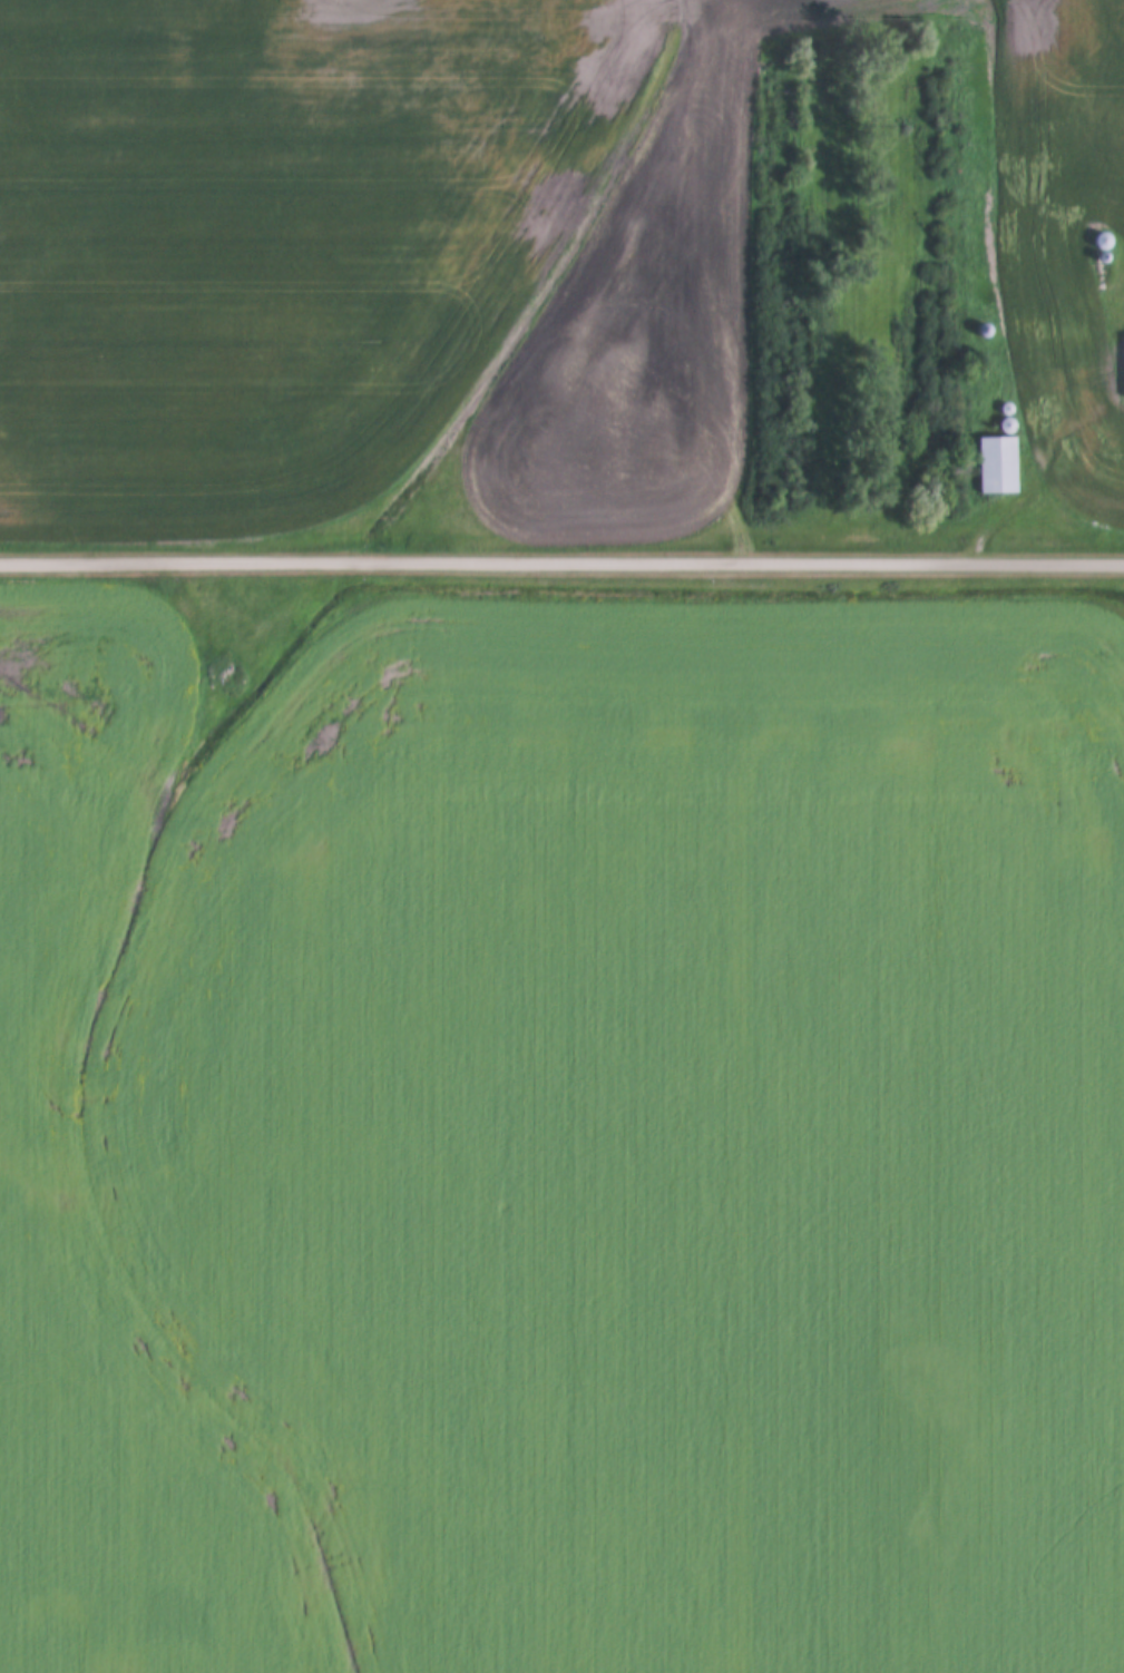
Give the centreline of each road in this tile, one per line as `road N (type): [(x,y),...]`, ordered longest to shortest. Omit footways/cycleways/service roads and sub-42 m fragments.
road 1 (residential): [(1123,560),(0,560)]

